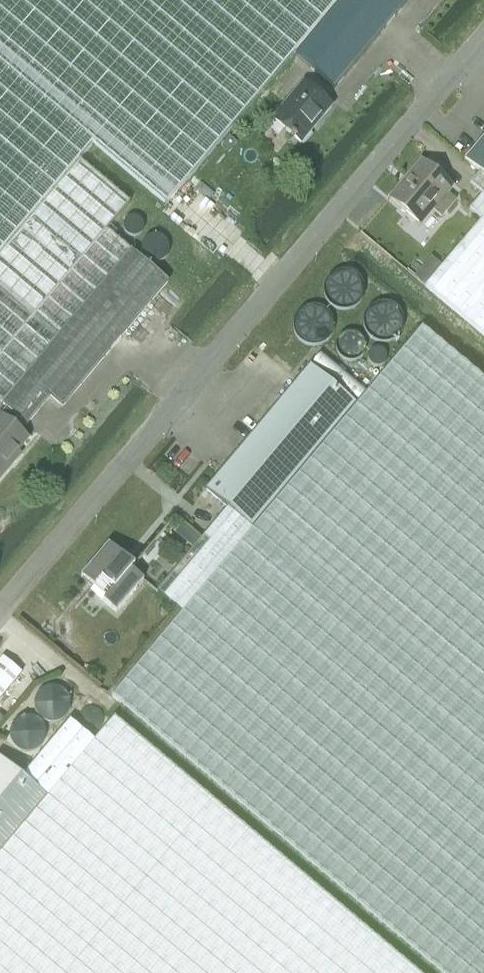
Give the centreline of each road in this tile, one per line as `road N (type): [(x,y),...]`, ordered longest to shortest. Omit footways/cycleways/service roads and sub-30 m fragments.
road 1 (unclassified): [(0,614),(483,35)]

